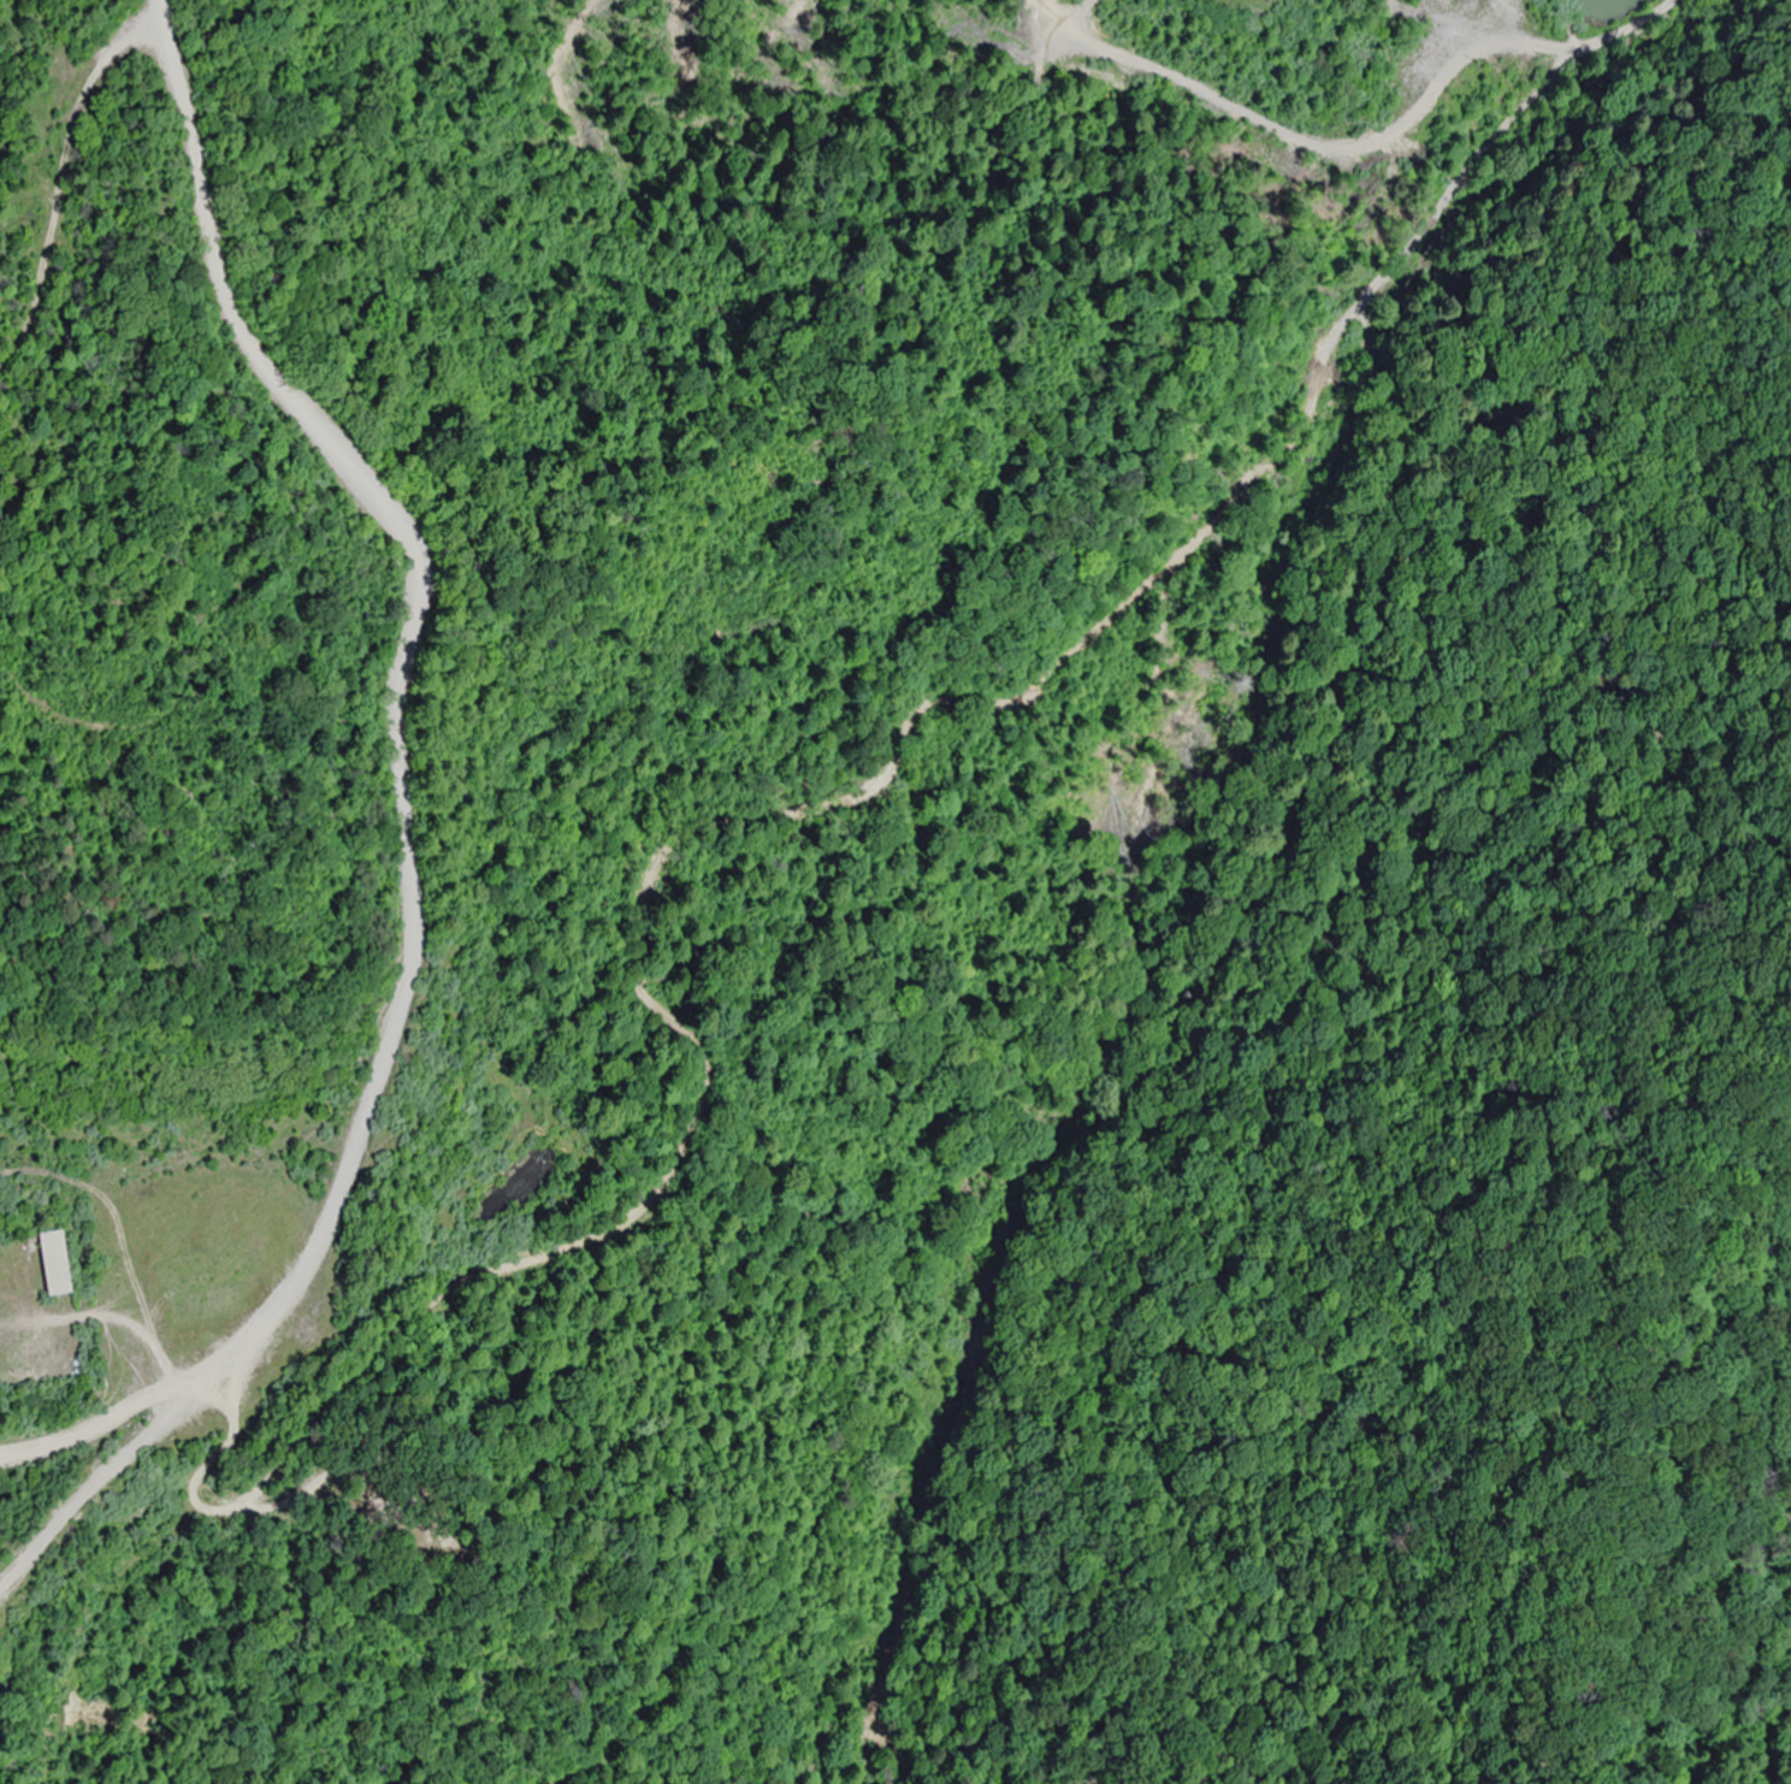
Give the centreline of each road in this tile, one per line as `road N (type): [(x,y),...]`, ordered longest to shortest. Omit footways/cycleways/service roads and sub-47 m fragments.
road 1 (residential): [(806,1783),(839,1667),(827,1441),(894,1422),(970,1370),(1035,1206),(1158,988),(1181,804),(1331,430),(1312,326),(1295,300),(1294,229),(1419,85),(1434,0)]

